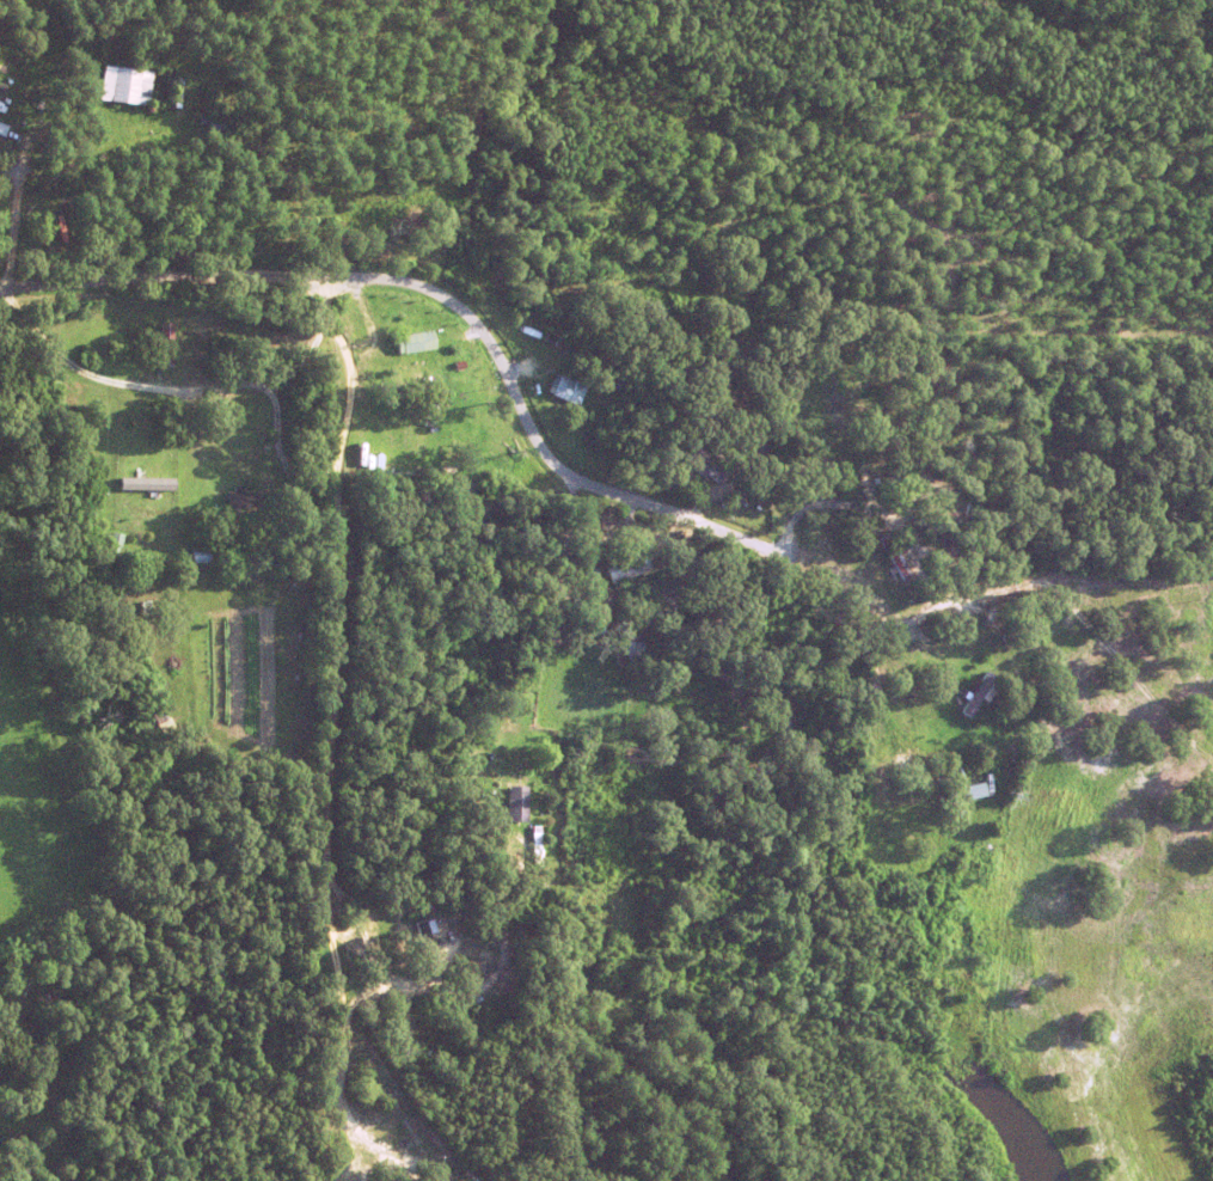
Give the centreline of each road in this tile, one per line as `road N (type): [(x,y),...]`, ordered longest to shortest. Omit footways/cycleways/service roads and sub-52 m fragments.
road 1 (residential): [(790,386),(774,479),(791,546),(765,551),(557,472),(531,437),(486,335),(460,306),(427,288),(209,271),(0,286)]
road 2 (residential): [(0,341),(23,368),(99,385),(213,362),(293,319),(310,281)]

